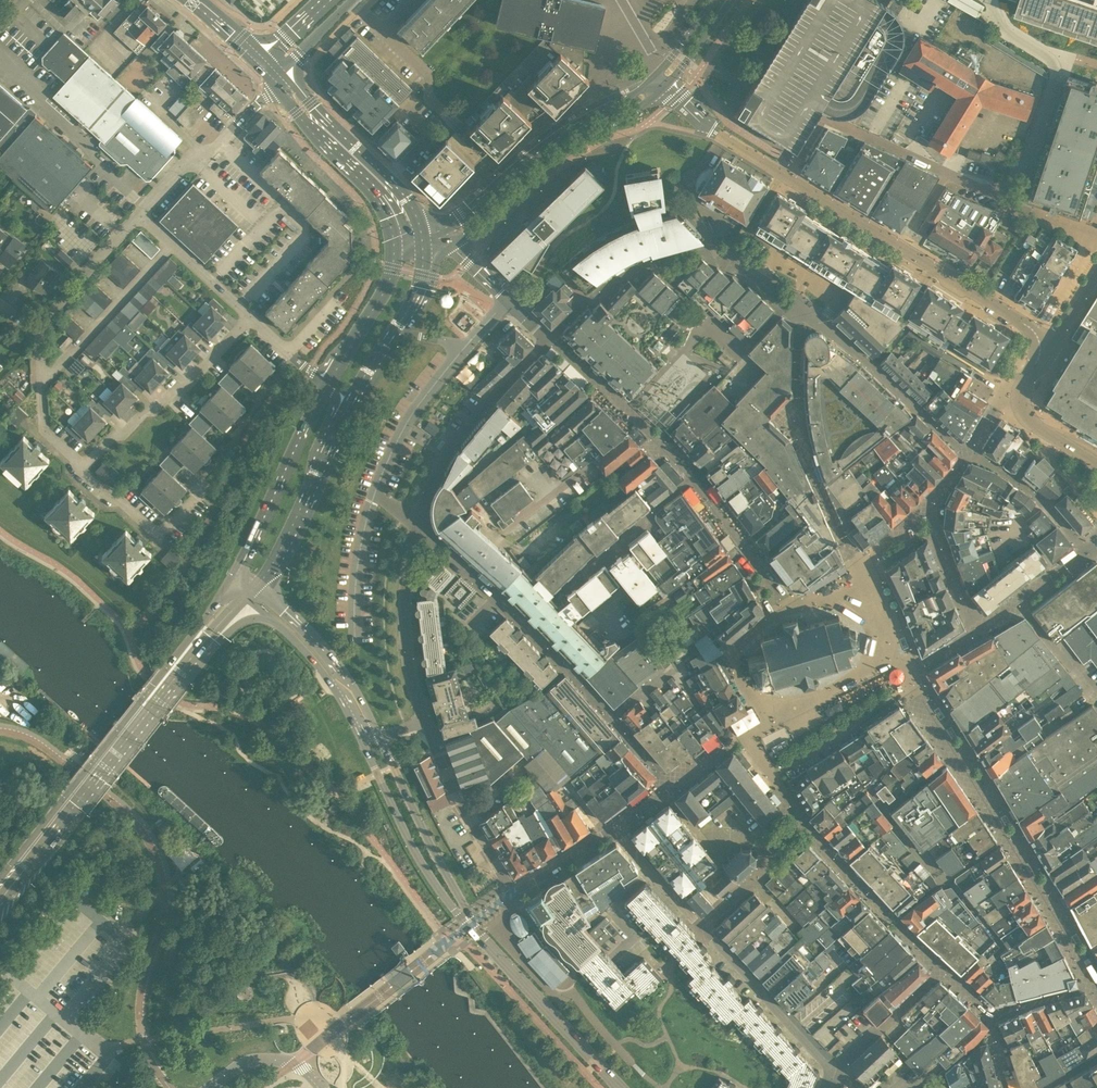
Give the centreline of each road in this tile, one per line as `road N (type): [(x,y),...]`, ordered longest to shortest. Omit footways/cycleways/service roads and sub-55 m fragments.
road 1 (residential): [(1051,343),(717,132),(668,83)]
road 2 (primary): [(0,898),(196,657)]
road 3 (tertiary): [(657,74),(536,152),(426,239)]
road 4 (residential): [(614,721),(417,524)]
road 5 (tertiary): [(456,239),(668,83)]
road 6 (residential): [(1002,198),(1036,140),(1057,71),(1007,32),(992,0)]
road 7 (residential): [(78,467),(186,387),(251,318)]
road 8 (residential): [(417,524),(458,436),(548,340)]
road 9 (tertiary): [(620,1087),(470,924)]
road 10 (primary): [(325,387),(230,586)]
road 11 (tertiary): [(360,737),(411,846),(470,924)]
road 12 (residential): [(43,386),(42,321),(139,215)]
road 13 (tertiary): [(470,924),(378,738)]
road 14 (residential): [(425,722),(406,651),(404,605),(417,524)]
road 15 (tertiary): [(378,738),(349,682),(259,587)]
road 16 (primary): [(259,587),(345,415)]
road 17 (residential): [(43,386),(172,244)]
road 18 (residential): [(512,892),(459,805),(425,722)]
road 19 (residential): [(146,207),(191,157),(219,144),(279,73)]
road 20 (residential): [(703,929),(829,1070)]
road 21 (residential): [(1002,198),(831,119)]
road 22 (residential): [(548,340),(630,271),(708,255)]
road 23 (tertiary): [(250,601),(326,675),(360,737)]
road 24 (residential): [(512,892),(616,831),(650,872)]
road 25 (residential): [(201,490),(167,529),(154,529),(122,501),(109,501),(78,467)]
road 26 (residential): [(1096,463),(1025,414),(1023,384),(1051,343)]
road 27 (primary): [(398,242),(378,299),(325,387)]
road 28 (primary): [(386,186),(308,113),(279,73)]
road 29 (unclassified): [(146,207),(91,158),(90,147),(46,106),(46,97)]
road 30 (tertiary): [(208,1087),(242,1064),(278,1059),(304,1068),(323,1087)]

